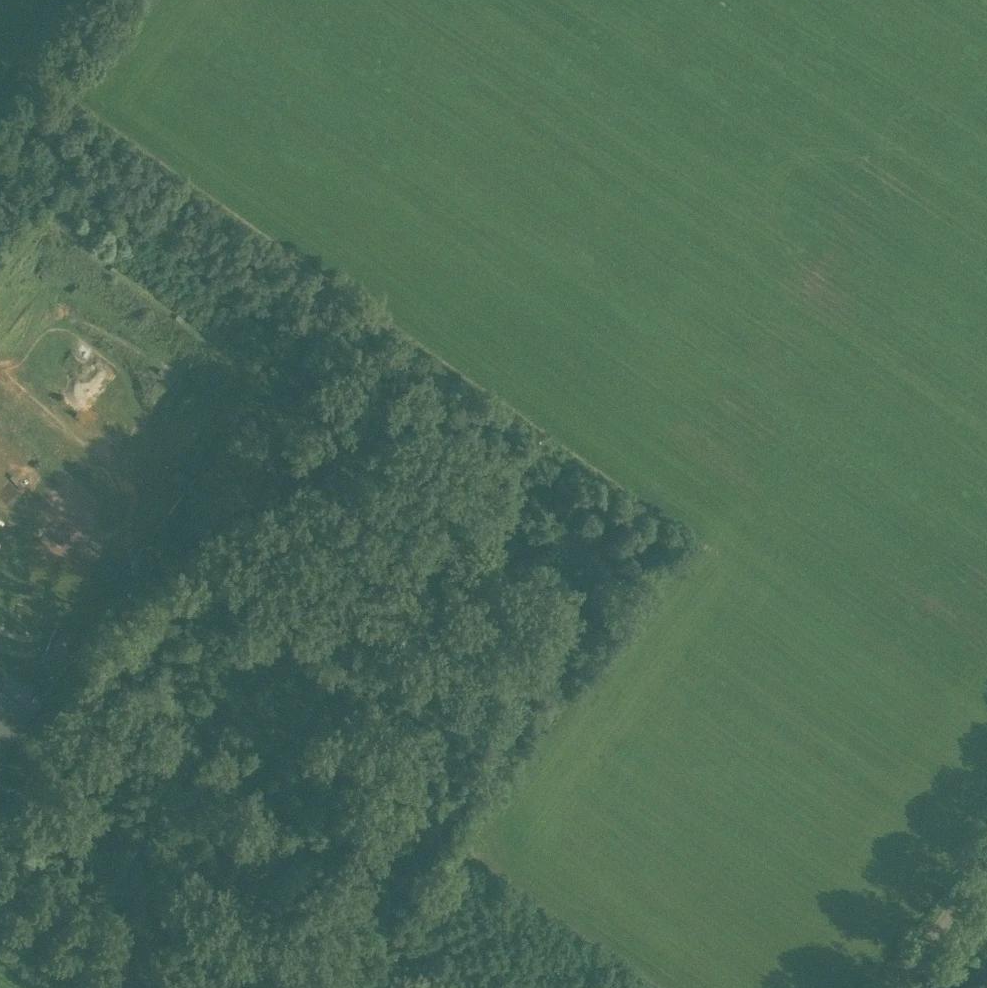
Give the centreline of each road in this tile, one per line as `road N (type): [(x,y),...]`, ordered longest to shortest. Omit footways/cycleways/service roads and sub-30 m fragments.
road 1 (unclassified): [(165,987),(0,868)]
road 2 (unclassified): [(896,987),(986,852)]

